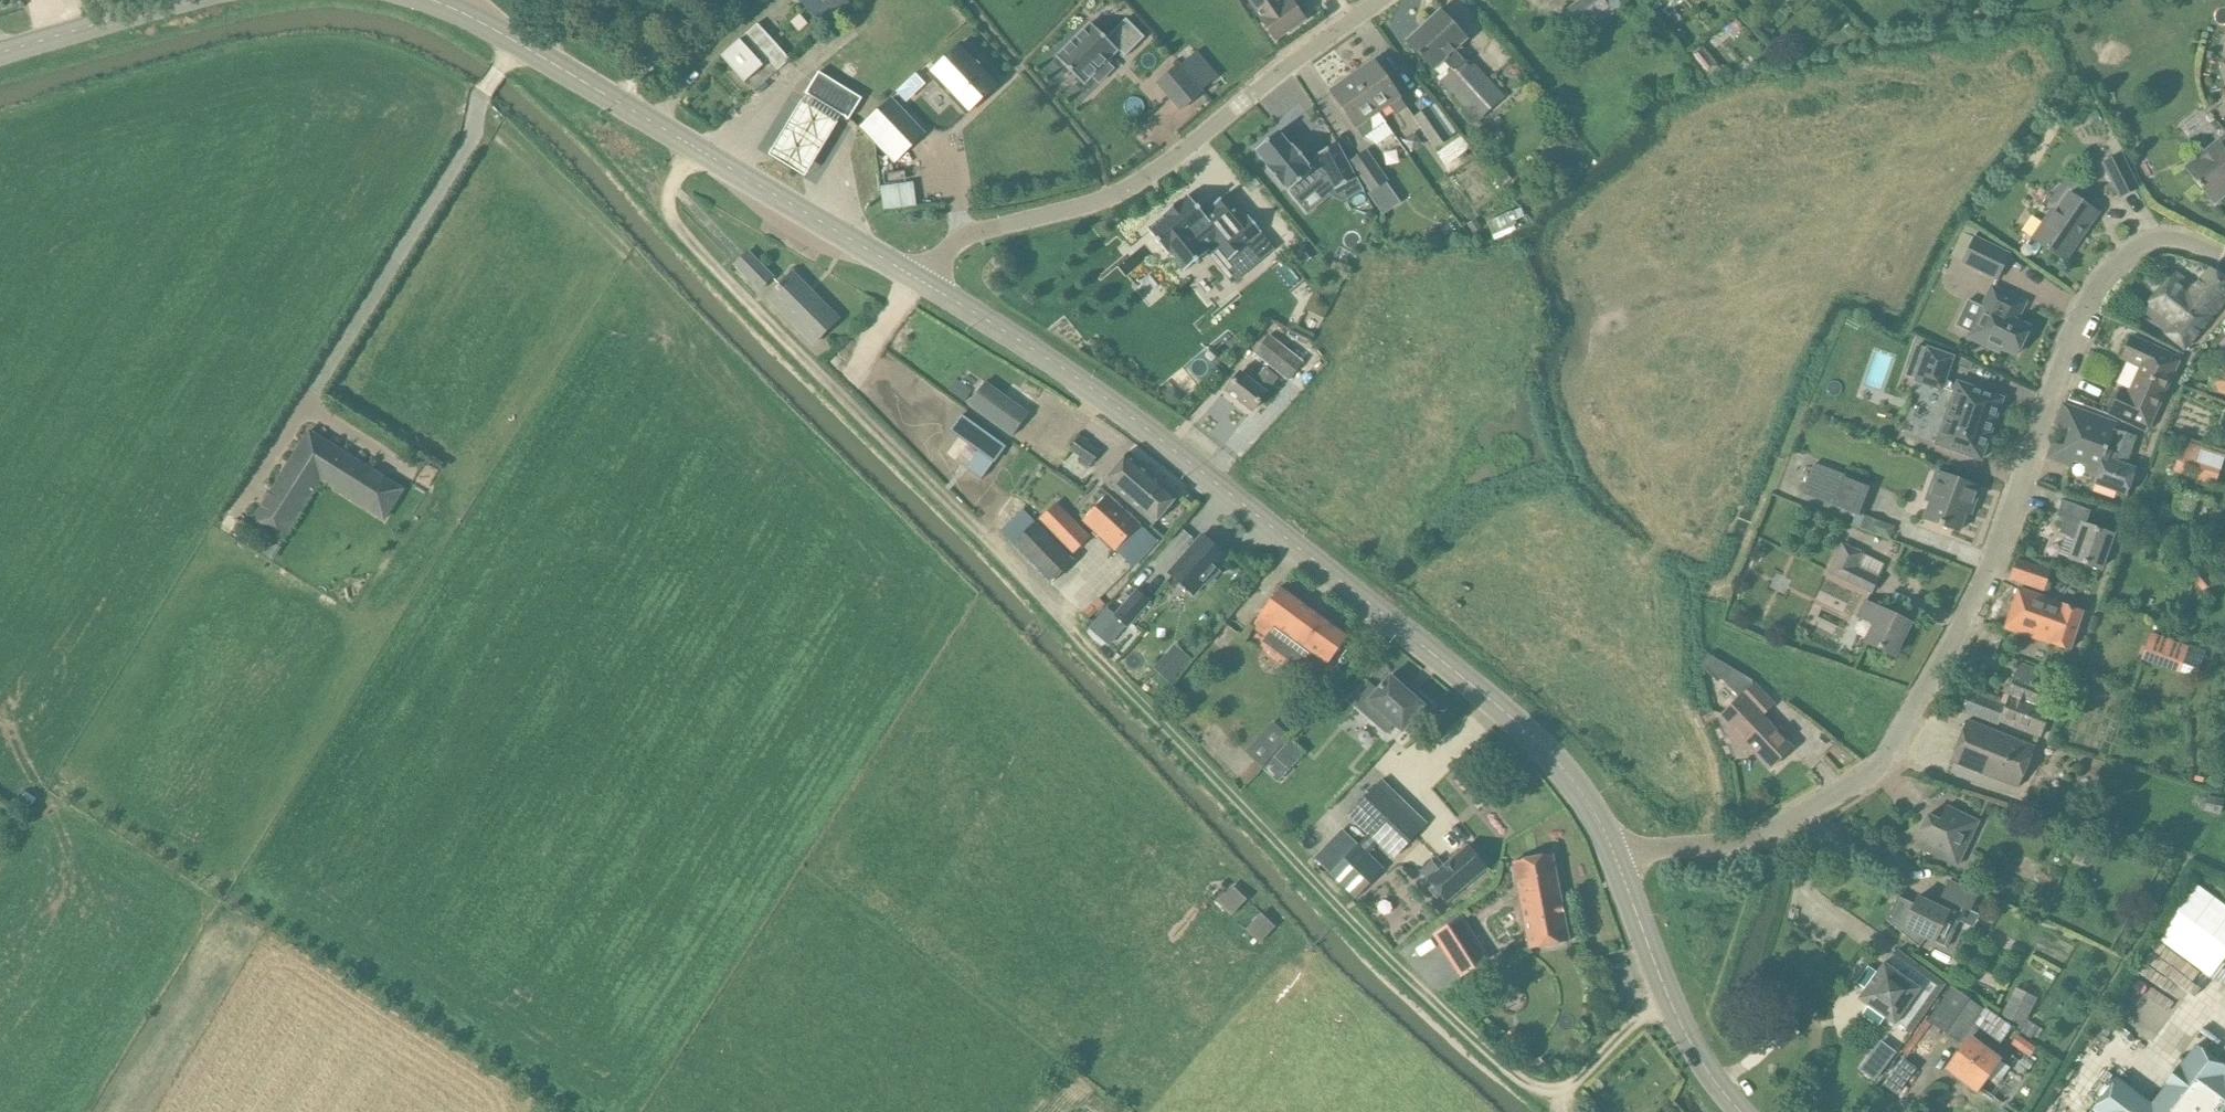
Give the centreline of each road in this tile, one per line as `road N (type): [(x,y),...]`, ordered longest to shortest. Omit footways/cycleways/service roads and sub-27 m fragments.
road 1 (secondary): [(1614,853),(1555,759),(1484,695),(1133,418),(922,280)]
road 2 (track): [(1072,628),(1445,1015),(1508,1071),(1553,1089)]
road 3 (residential): [(1885,759),(1957,639),(2089,308),(2141,248),(2187,238),(2224,252)]
road 4 (secondary): [(922,280),(434,0)]
road 5 (residential): [(922,280),(947,250),(973,234),(1112,198),(1160,170),(1381,0)]
road 6 (residential): [(2019,801),(2156,436),(2194,355),(2224,315)]
road 7 (residential): [(2033,1111),(2189,860)]
road 8 (residential): [(1614,853),(1757,838),(1885,759)]
road 9 (secondary): [(1741,1111),(1684,1029),(1614,853)]
road 10 (secondary): [(185,0),(0,53)]
road 11 (residential): [(2019,801),(2189,860)]
road 12 (track): [(1553,1089),(1578,1077),(1666,991)]
road 13 (residential): [(1885,759),(2019,801)]

